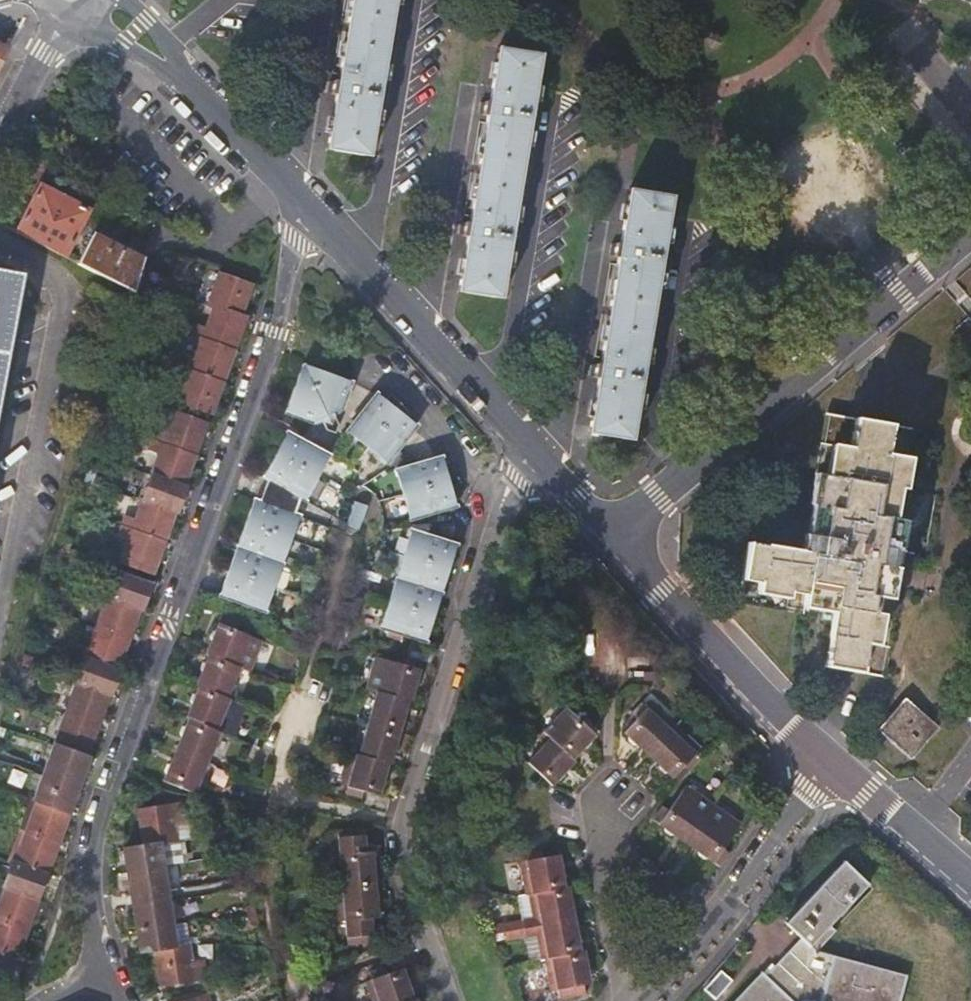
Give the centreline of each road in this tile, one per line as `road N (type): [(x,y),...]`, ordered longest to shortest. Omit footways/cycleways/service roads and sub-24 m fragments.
road 1 (residential): [(297,200),(280,316),(103,816),(92,907),(108,977)]
road 2 (tertiary): [(970,228),(610,532)]
road 3 (residential): [(404,823),(527,443)]
road 4 (tertiary): [(527,443),(297,200)]
road 5 (tertiary): [(829,764),(610,532)]
road 6 (tertiary): [(297,200),(135,31),(92,0)]
road 7 (residential): [(404,823),(284,796),(281,761),(307,678)]
road 8 (residential): [(829,764),(709,932)]
road 9 (tertiary): [(970,884),(829,764)]
road 10 (residential): [(595,828),(621,1000)]
road 11 (residential): [(426,937),(295,981),(302,1000)]
road 12 (residential): [(595,828),(709,932)]
road 13 (residential): [(0,136),(67,0)]
road 14 (tertiary): [(610,532),(527,443)]

